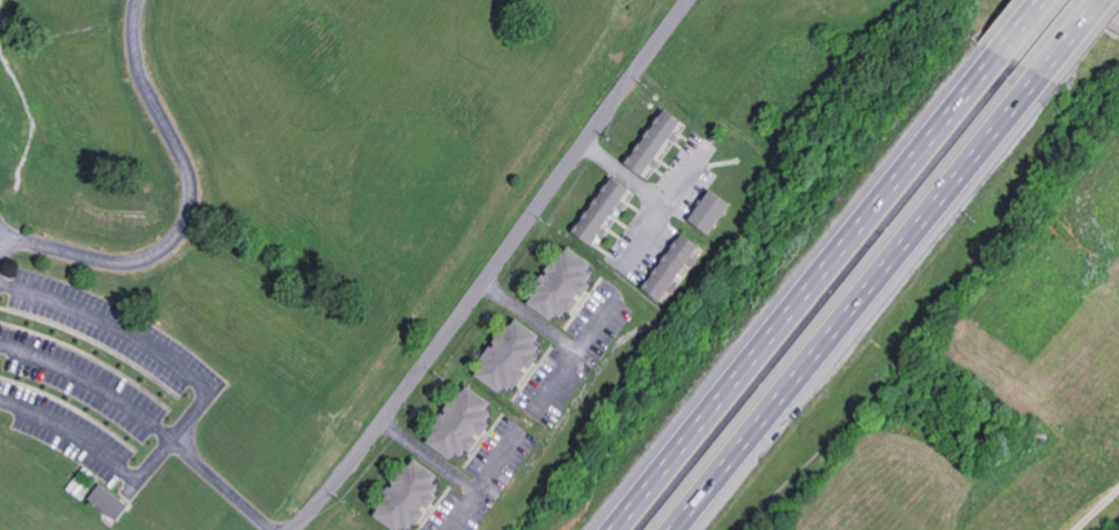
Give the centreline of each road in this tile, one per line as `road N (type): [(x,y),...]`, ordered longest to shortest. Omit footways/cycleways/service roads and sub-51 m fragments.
road 1 (residential): [(295,529),(384,421),(689,0)]
road 2 (motorway): [(990,50),(611,529)]
road 3 (motorway): [(690,529),(1050,82)]

